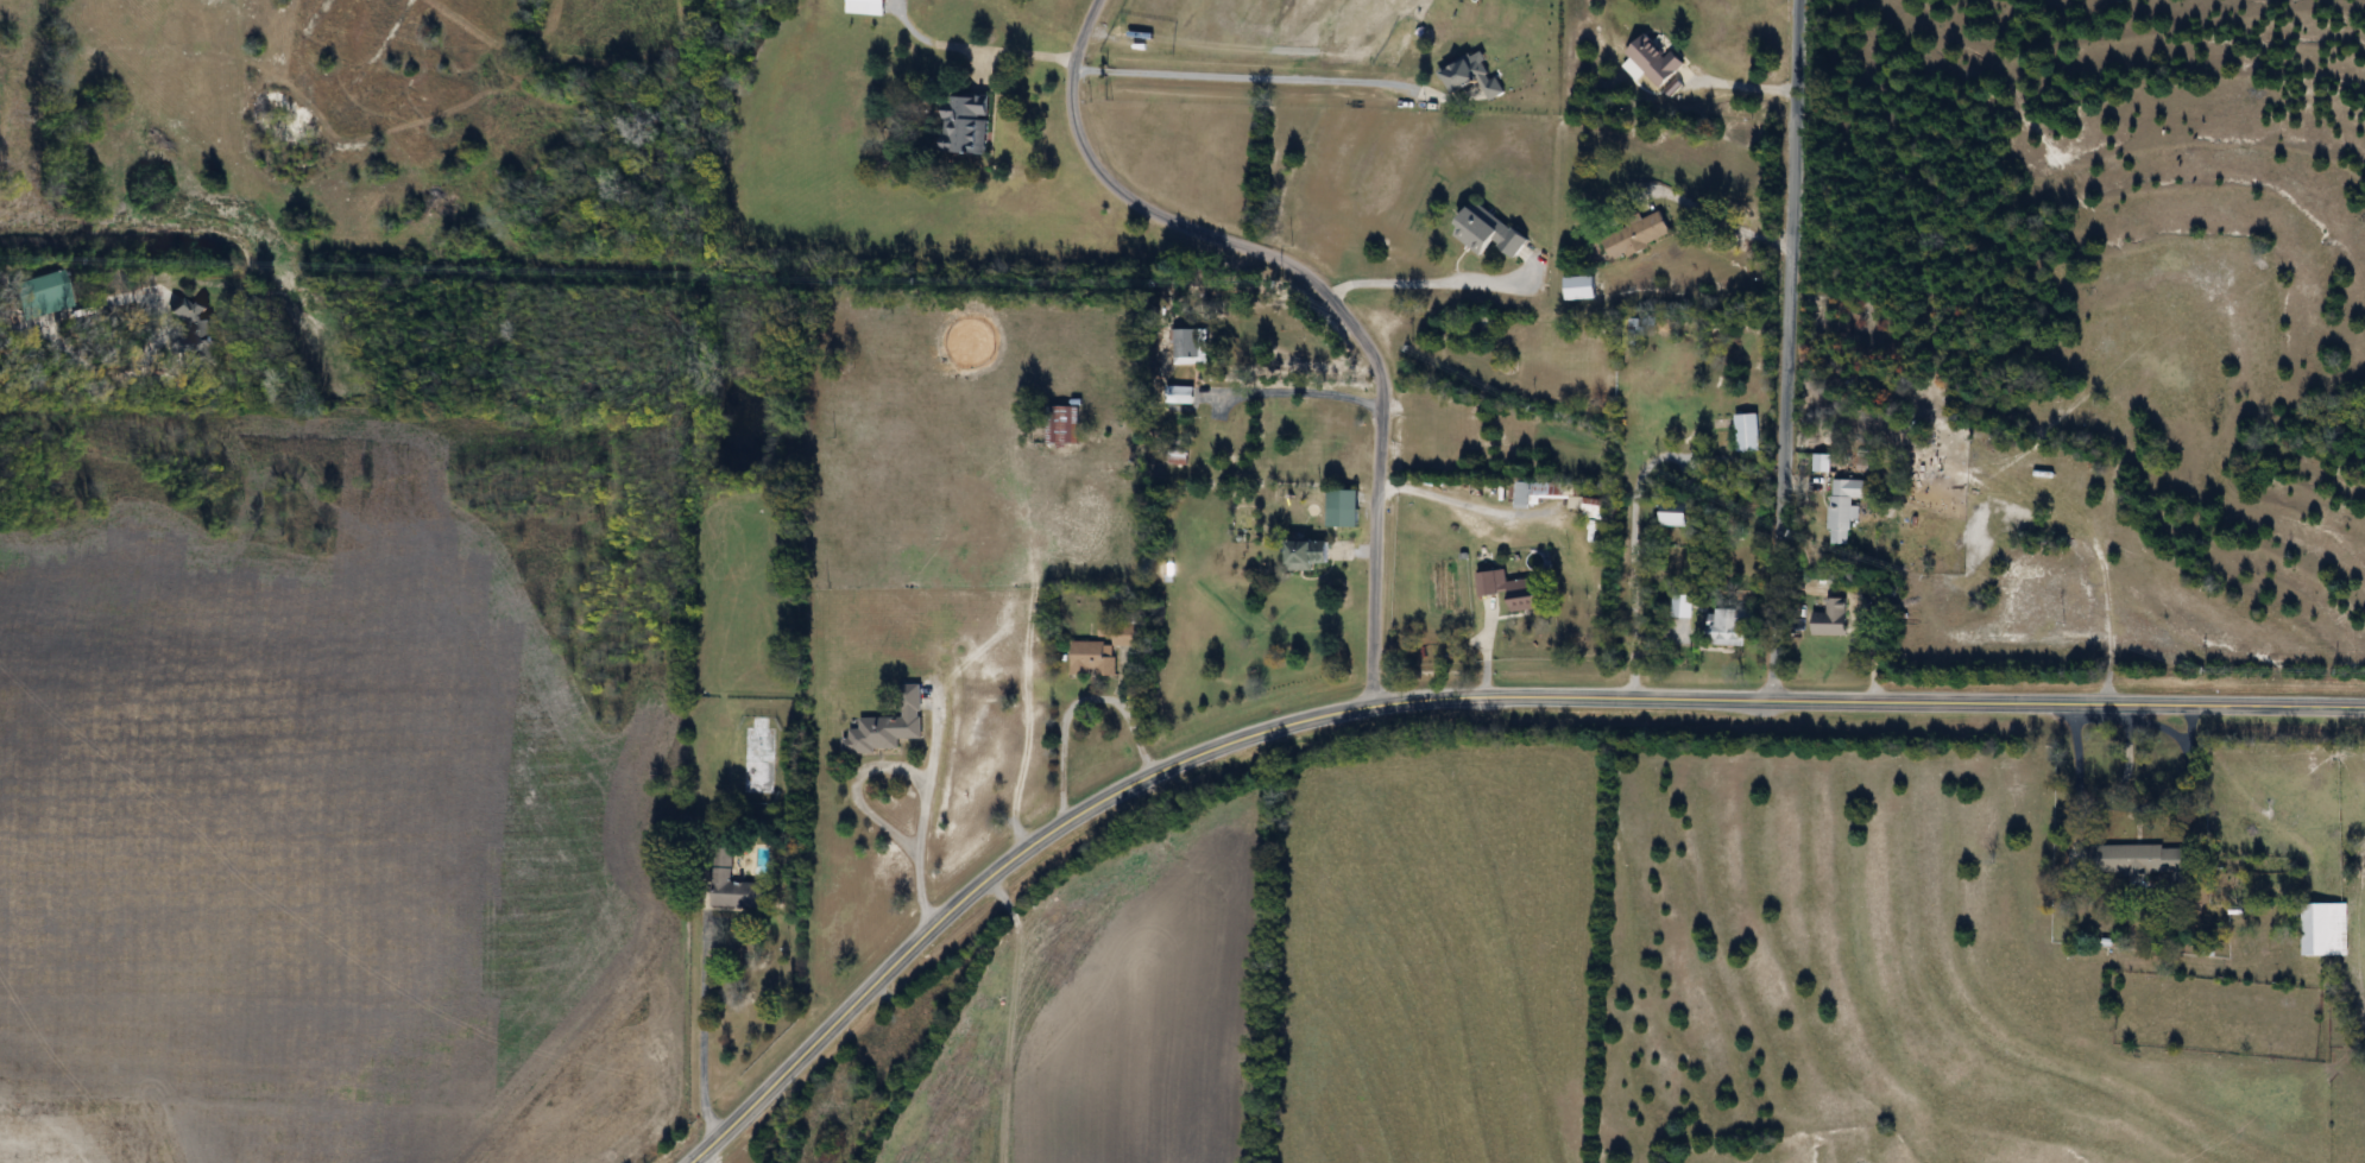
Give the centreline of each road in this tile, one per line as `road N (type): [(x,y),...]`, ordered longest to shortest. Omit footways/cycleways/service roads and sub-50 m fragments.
road 1 (secondary): [(689,1162),(910,944),(1022,848),(1149,773),(1288,721),(1407,699),(1544,694),(2364,705)]
road 2 (residential): [(1369,706),(1375,367),(1362,340),(1298,270),(1142,209),(1092,164),(1072,97),(1077,46),(1096,0)]
road 3 (residential): [(1773,700),(1797,0)]
road 4 (residential): [(1380,411),(1325,393),(1237,393)]

